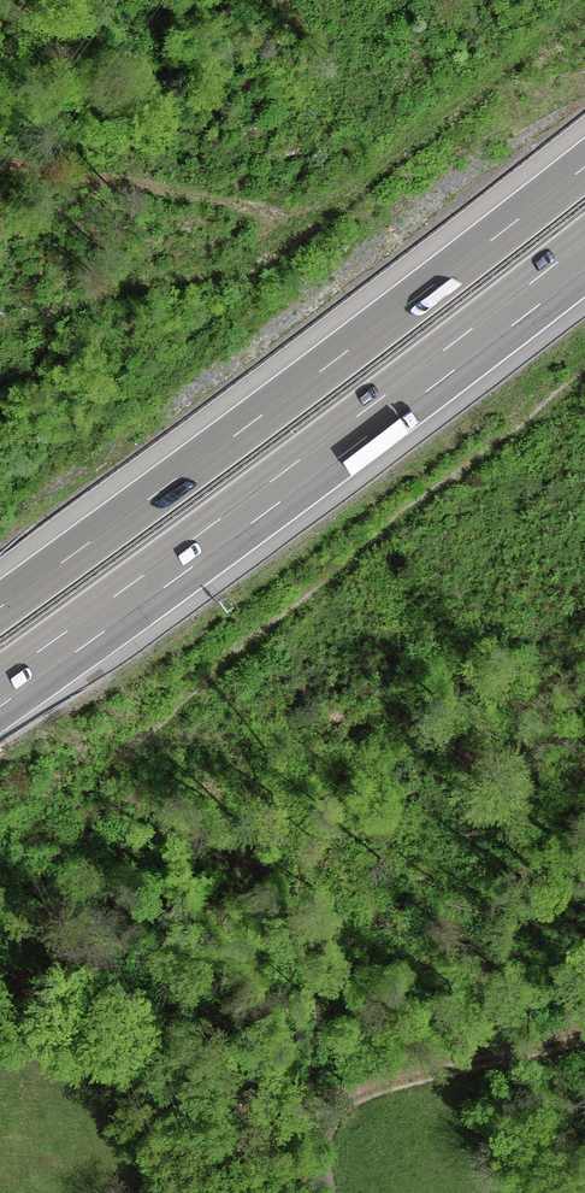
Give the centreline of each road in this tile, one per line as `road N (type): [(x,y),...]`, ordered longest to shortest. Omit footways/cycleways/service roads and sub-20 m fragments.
road 1 (motorway): [(584,167),(0,607)]
road 2 (motorway): [(0,692),(584,255)]
road 3 (track): [(584,374),(275,622),(115,766)]

